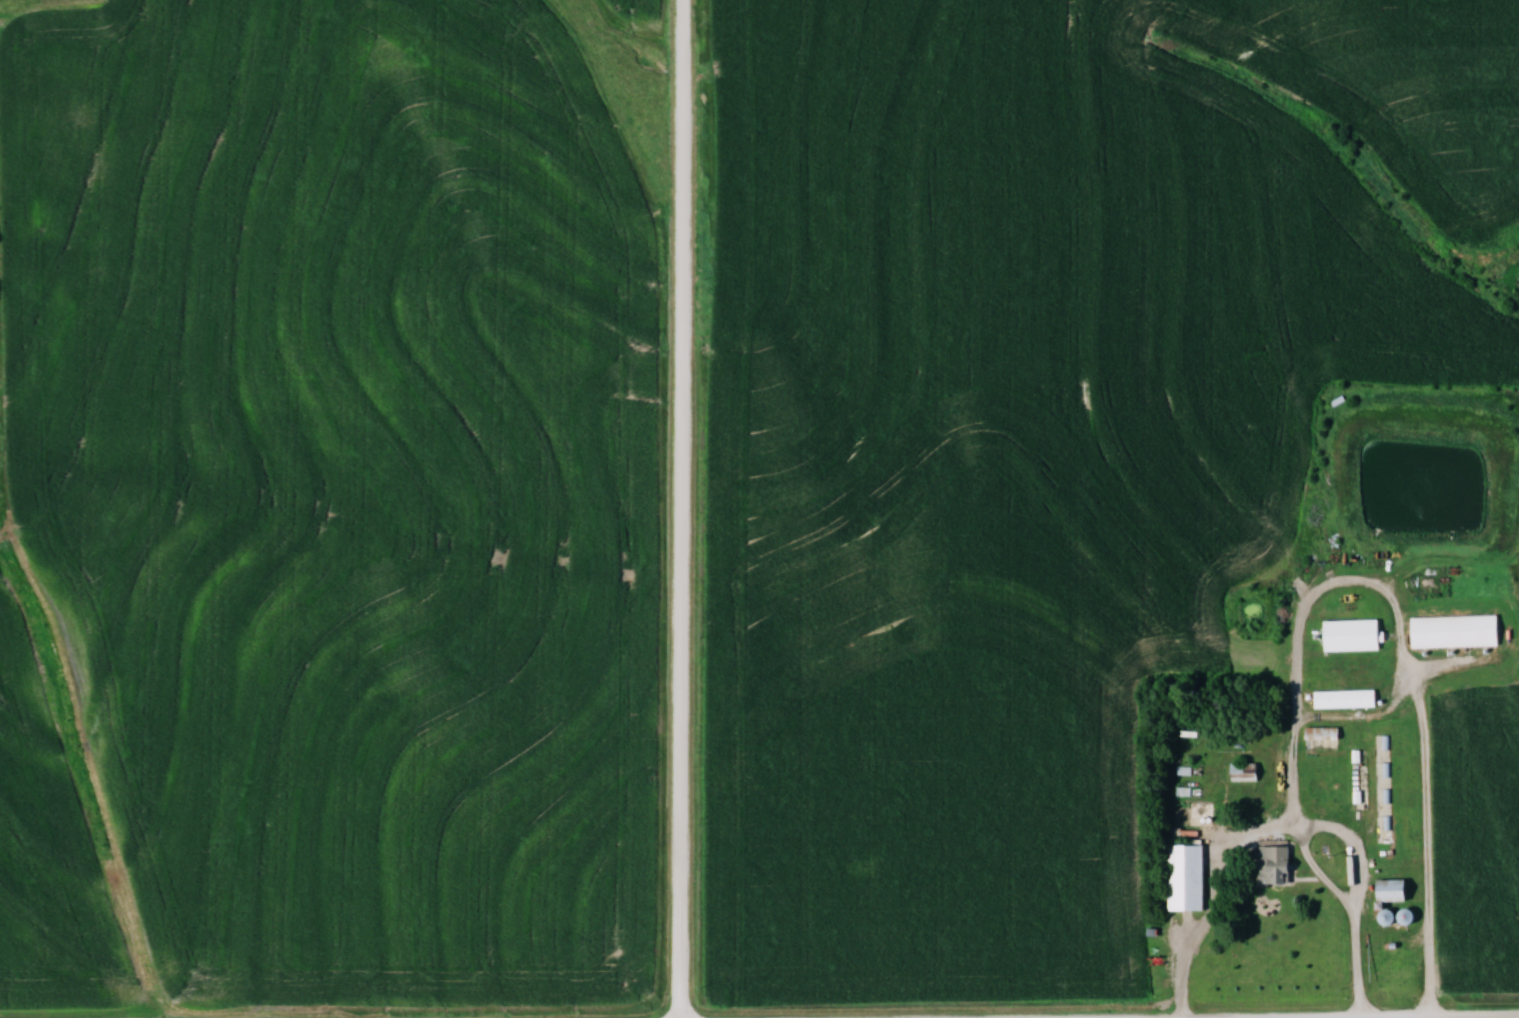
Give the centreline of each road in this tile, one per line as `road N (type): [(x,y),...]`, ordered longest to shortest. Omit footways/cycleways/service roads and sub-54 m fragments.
road 1 (residential): [(685,1017),(687,0)]

